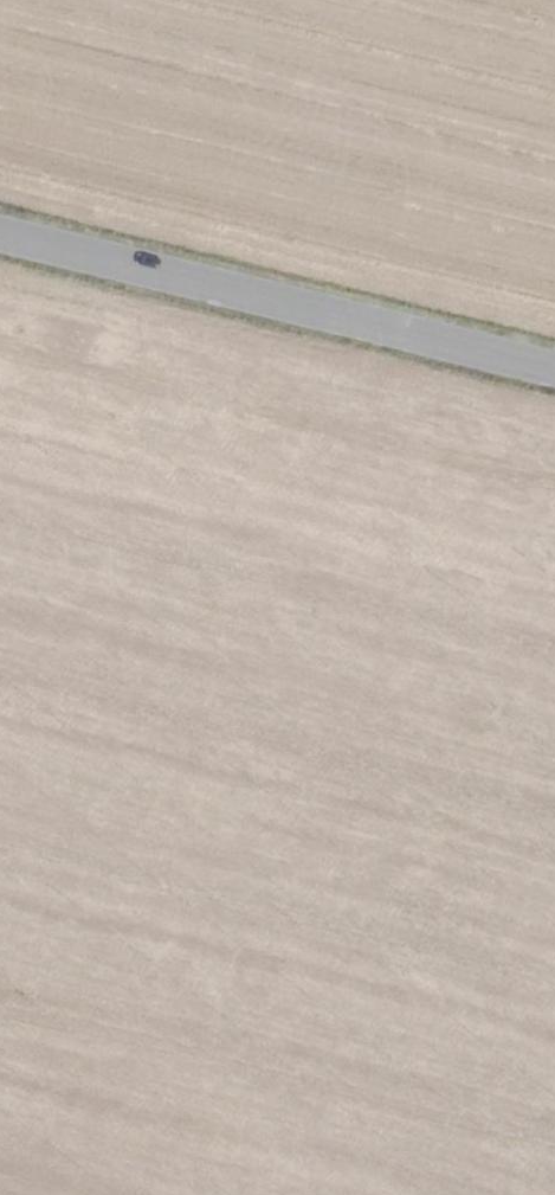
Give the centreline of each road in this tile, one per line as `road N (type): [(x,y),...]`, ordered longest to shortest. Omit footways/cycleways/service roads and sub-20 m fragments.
road 1 (tertiary): [(554,366),(0,232)]

